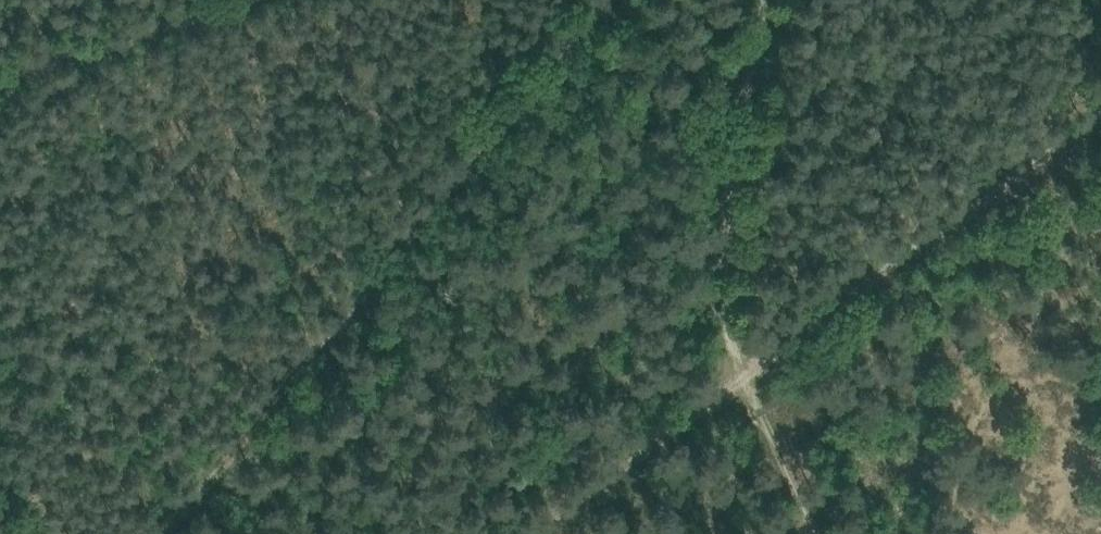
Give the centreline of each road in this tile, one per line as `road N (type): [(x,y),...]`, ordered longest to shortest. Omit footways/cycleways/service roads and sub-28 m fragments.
road 1 (track): [(526,533),(1100,112)]
road 2 (track): [(165,533),(611,0)]
road 3 (track): [(817,533),(745,378),(724,280),(727,200),(764,0)]
road 4 (track): [(250,0),(0,80)]

